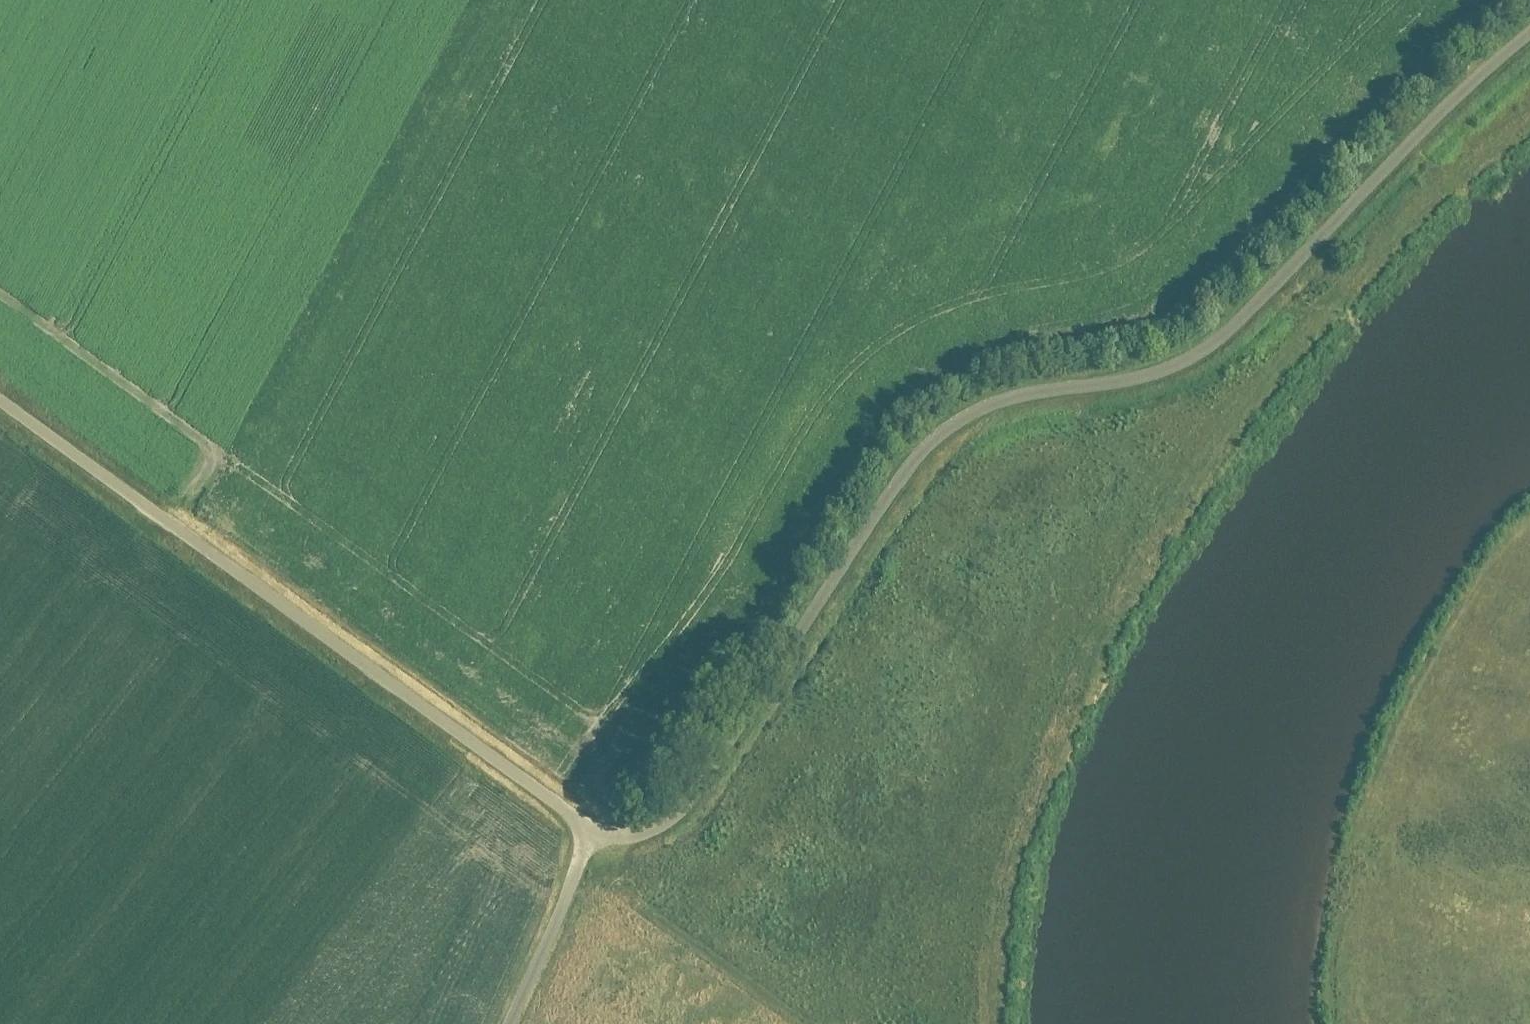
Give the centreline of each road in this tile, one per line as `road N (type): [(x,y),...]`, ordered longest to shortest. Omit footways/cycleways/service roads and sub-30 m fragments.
road 1 (unclassified): [(592,827),(626,834),(658,828),(686,807),(861,539),(919,455),(953,423),(1007,398),(1143,376),(1213,343),(1529,32)]
road 2 (unclassified): [(592,827),(0,398)]

